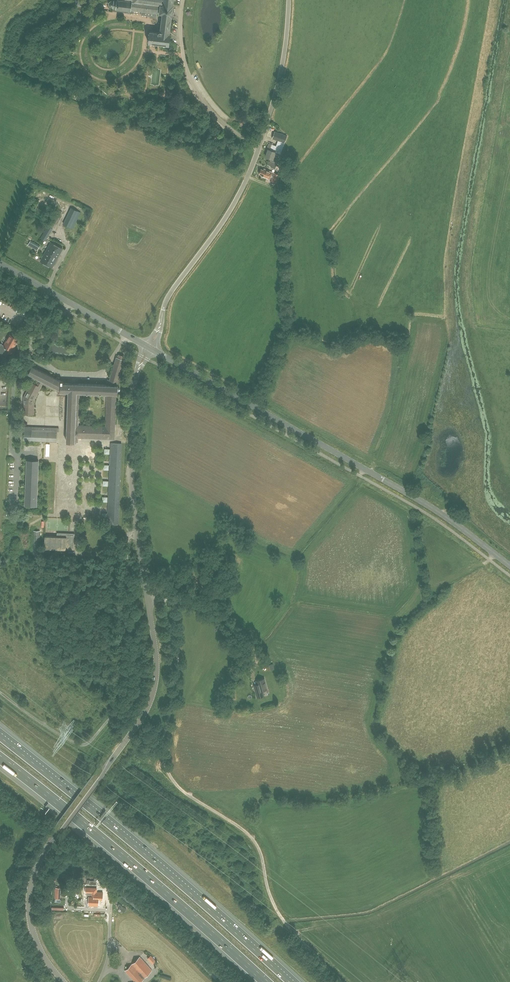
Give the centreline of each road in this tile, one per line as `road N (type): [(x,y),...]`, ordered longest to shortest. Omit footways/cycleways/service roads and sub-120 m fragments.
road 1 (unclassified): [(64,981),(32,935),(37,865),(145,714),(156,684),(132,481),(136,377),(149,347)]
road 2 (secondary): [(509,565),(416,498),(149,347)]
road 3 (motorway): [(292,981),(0,736)]
road 4 (motorway): [(0,758),(266,981)]
road 5 (unclassified): [(149,347),(170,293),(233,205),(259,147)]
road 6 (residential): [(259,147),(218,118),(194,85),(184,55),(183,0)]
road 7 (secondary): [(149,347),(0,263)]
road 8 (unclassified): [(259,147),(283,64),(289,0)]

